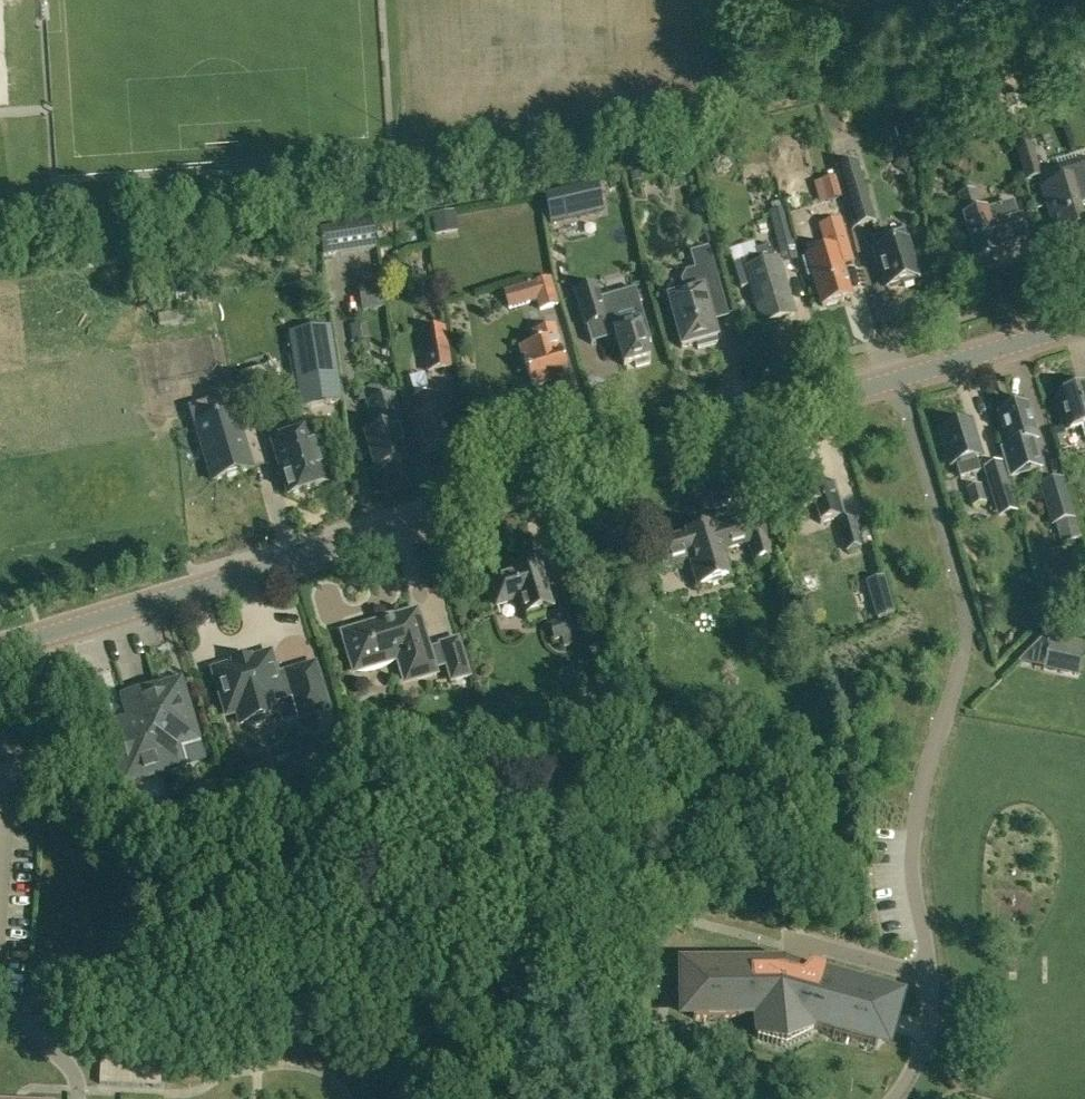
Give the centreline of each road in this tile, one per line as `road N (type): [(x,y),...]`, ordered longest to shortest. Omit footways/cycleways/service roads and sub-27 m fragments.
road 1 (secondary): [(50,633),(899,379)]
road 2 (residential): [(929,975),(911,862),(967,625),(899,379)]
road 3 (residential): [(50,633),(49,718),(2,779),(0,815)]
road 4 (secondary): [(899,379),(1084,323)]
road 5 (residential): [(929,975),(795,937)]
road 6 (residential): [(895,1098),(924,1042),(929,975)]
road 7 (residential): [(0,1012),(68,1062),(77,1098)]

